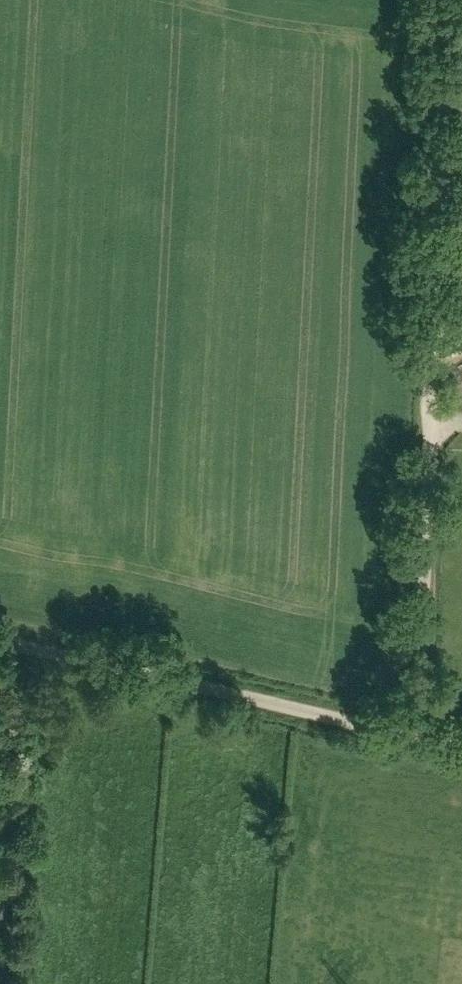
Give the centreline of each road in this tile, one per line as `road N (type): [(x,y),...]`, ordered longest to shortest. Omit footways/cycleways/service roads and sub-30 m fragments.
road 1 (track): [(430,423),(451,0)]
road 2 (unclassified): [(413,738),(0,647)]
road 3 (track): [(461,749),(413,738),(430,423)]

